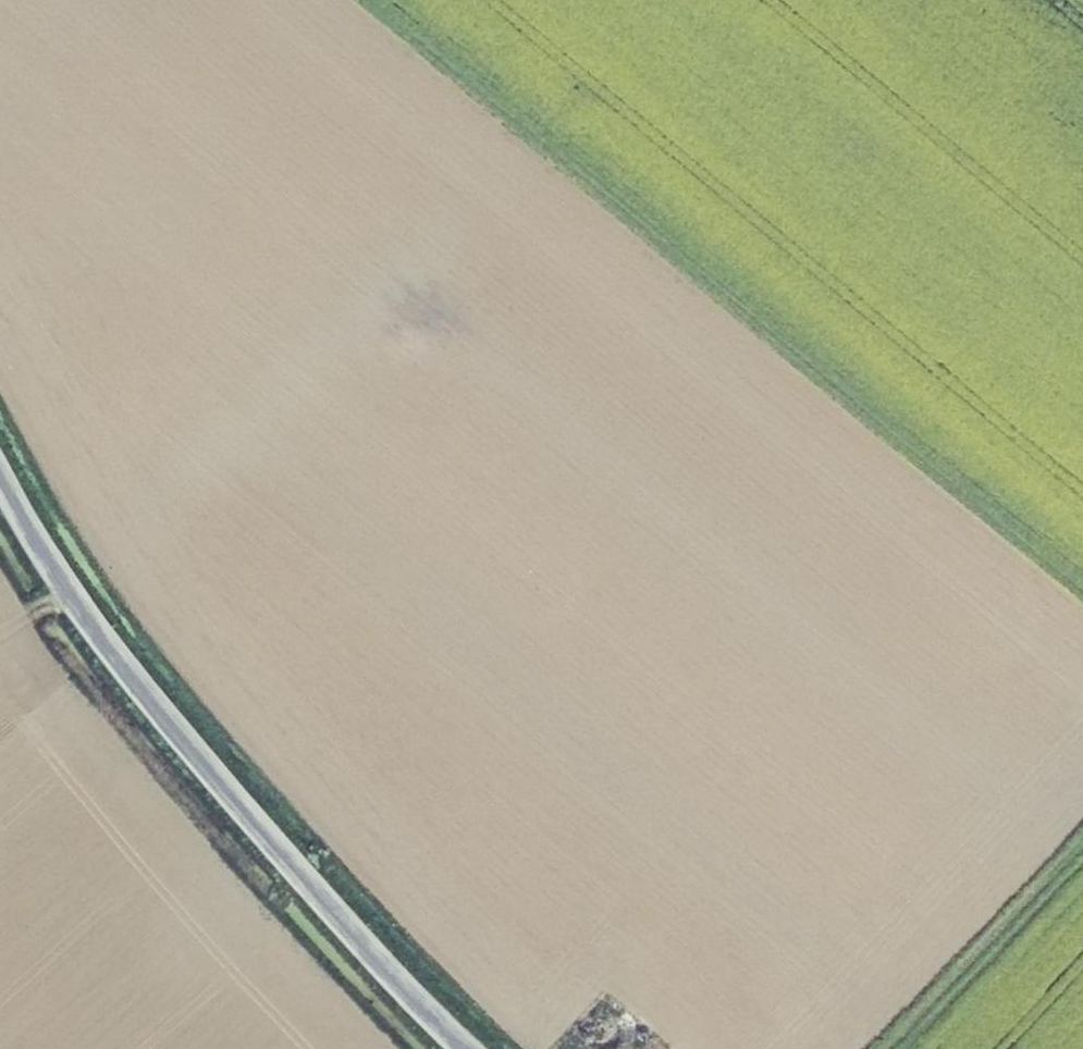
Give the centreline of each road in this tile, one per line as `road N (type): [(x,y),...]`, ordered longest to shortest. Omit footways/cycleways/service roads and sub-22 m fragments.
road 1 (tertiary): [(464,1048),(262,833),(112,653),(0,478)]

